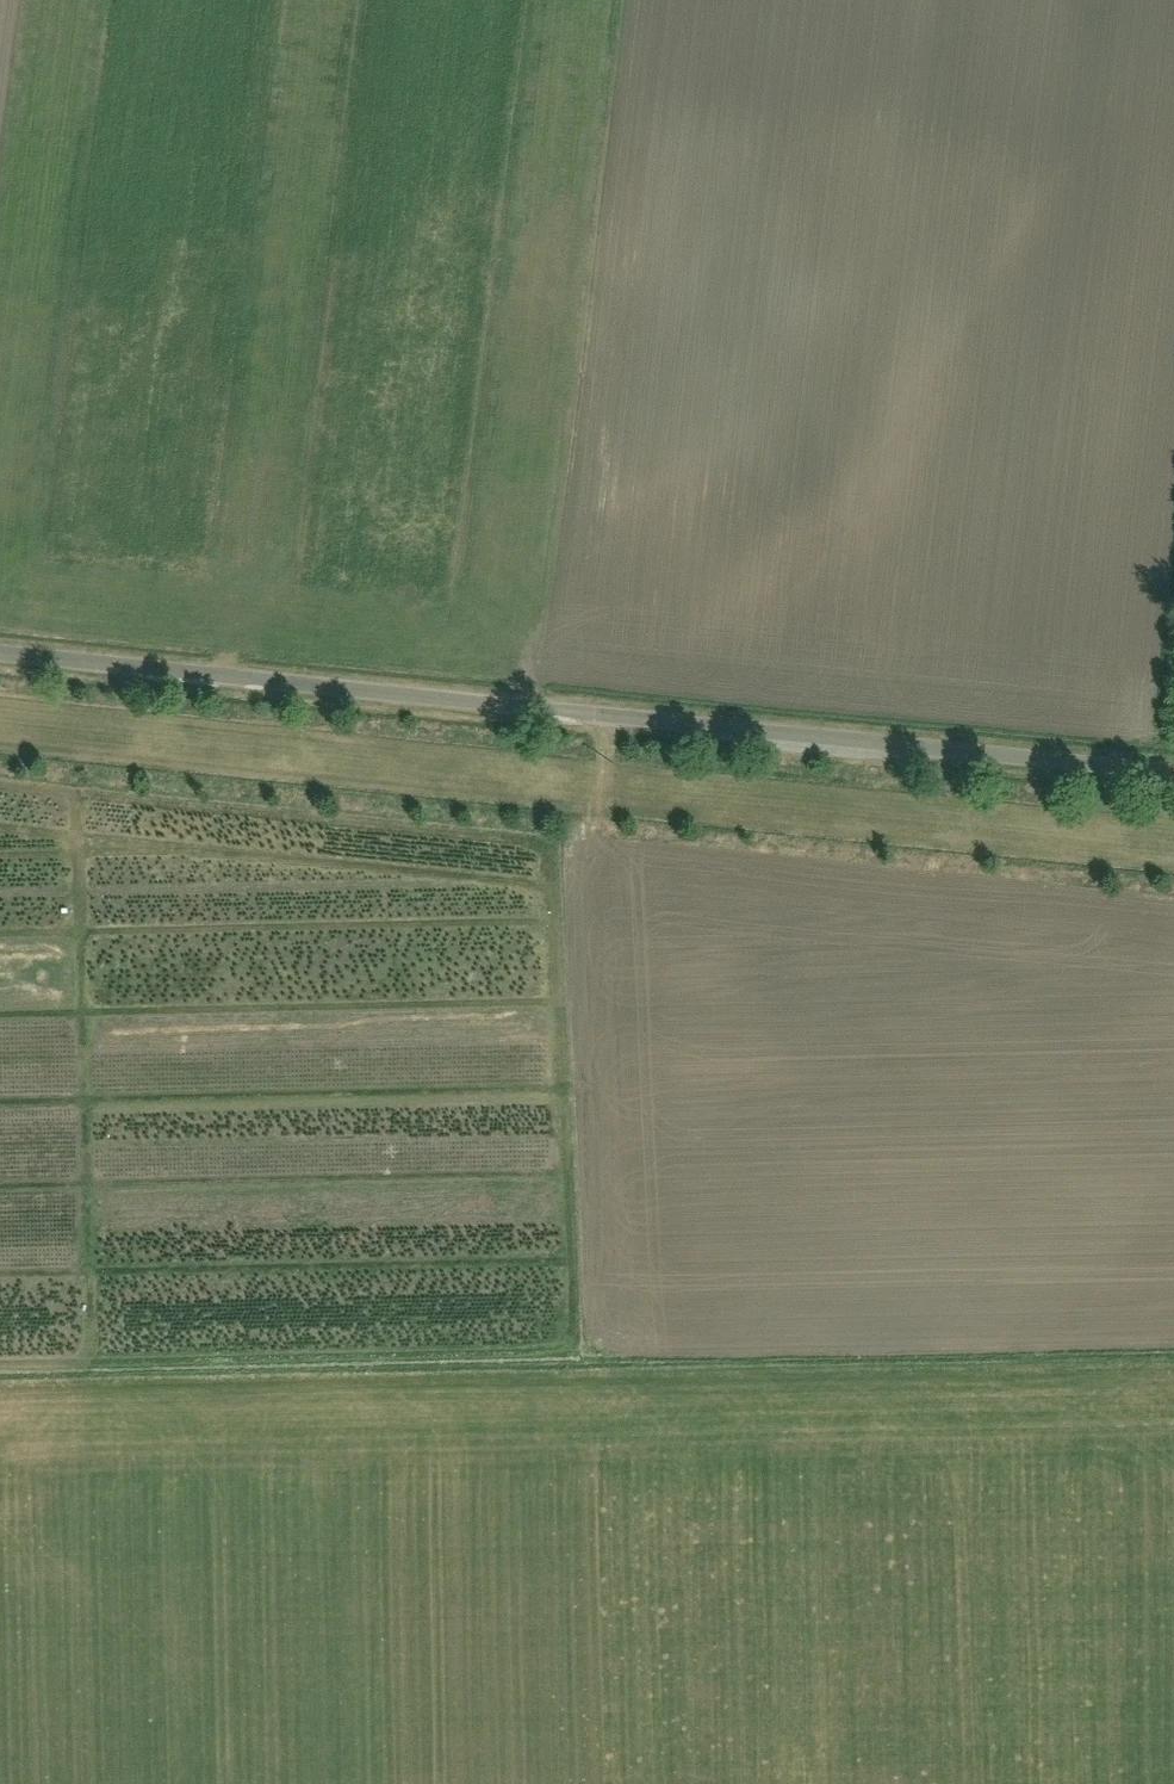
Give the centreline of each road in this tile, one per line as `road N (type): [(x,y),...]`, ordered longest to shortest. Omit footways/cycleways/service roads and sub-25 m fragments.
road 1 (unclassified): [(1173,774),(0,655)]

